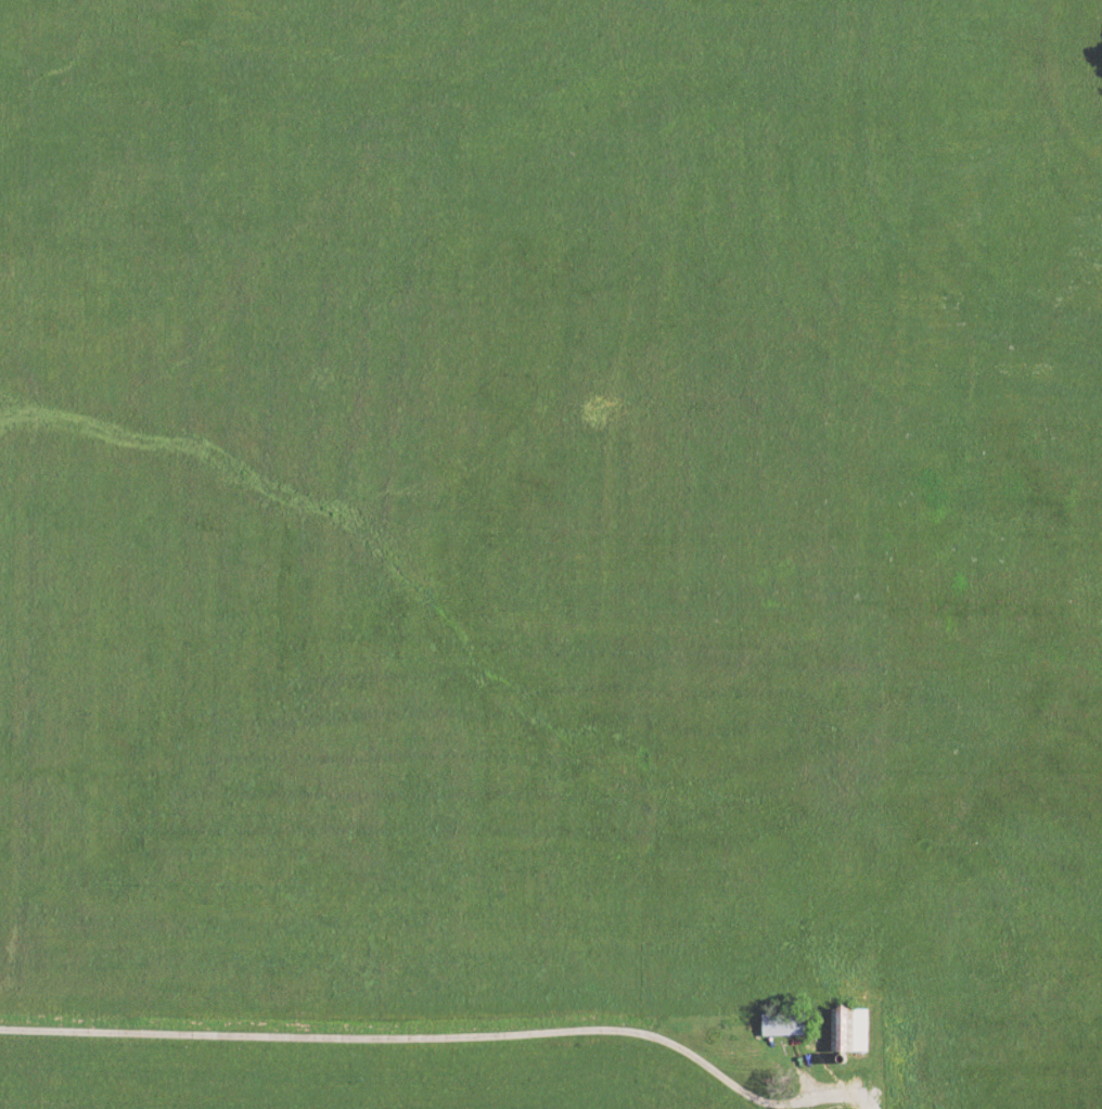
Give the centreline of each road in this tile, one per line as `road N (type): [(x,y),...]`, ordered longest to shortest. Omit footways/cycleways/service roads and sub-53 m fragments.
road 1 (residential): [(0,1032),(417,1038),(615,1031),(653,1036),(766,1105),(783,1105),(821,1083),(846,1083),(857,1108)]

